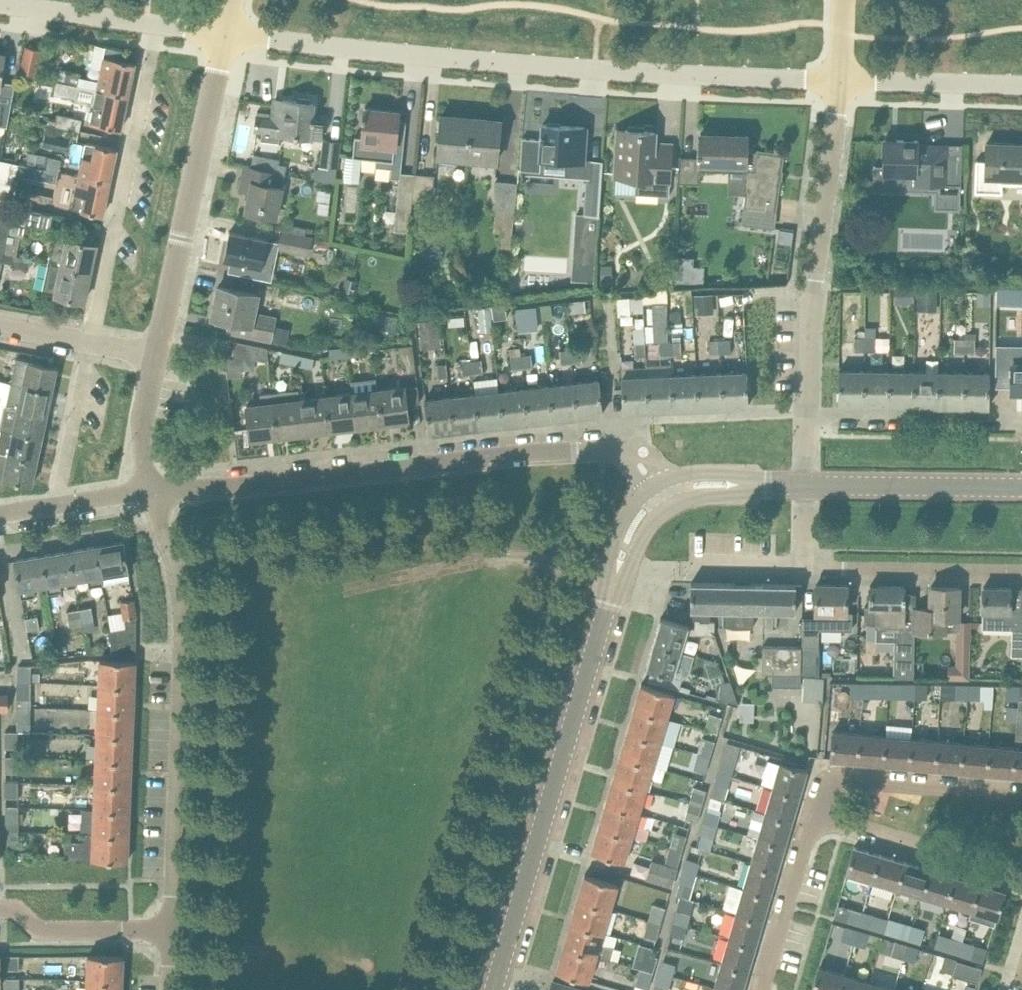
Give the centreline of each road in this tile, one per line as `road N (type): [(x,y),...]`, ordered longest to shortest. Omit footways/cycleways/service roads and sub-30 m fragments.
road 1 (residential): [(839,80),(596,69),(226,33)]
road 2 (residential): [(152,493),(608,449),(638,458),(662,495)]
road 3 (tertiary): [(492,989),(629,533),(662,495)]
road 4 (residential): [(172,929),(183,609),(152,493)]
road 5 (residential): [(807,417),(810,321),(839,80)]
road 6 (residential): [(157,354),(226,33)]
road 7 (residential): [(158,25),(90,343)]
road 8 (residential): [(1021,793),(838,777),(821,786),(813,814)]
road 9 (residential): [(813,814),(1021,878)]
road 10 (residential): [(1021,571),(805,566)]
road 11 (tertiary): [(806,485),(1021,487)]
road 12 (residential): [(807,417),(1021,420)]
road 13 (residential): [(813,814),(762,989)]
road 14 (residential): [(1021,86),(839,80)]
road 15 (residential): [(172,929),(47,930),(0,909)]
road 16 (residential): [(90,343),(57,505)]
road 17 (residential): [(158,25),(0,4)]
road 18 (tertiary): [(662,495),(697,484),(806,485)]
road 19 (unclassified): [(152,493),(141,424),(157,354)]

